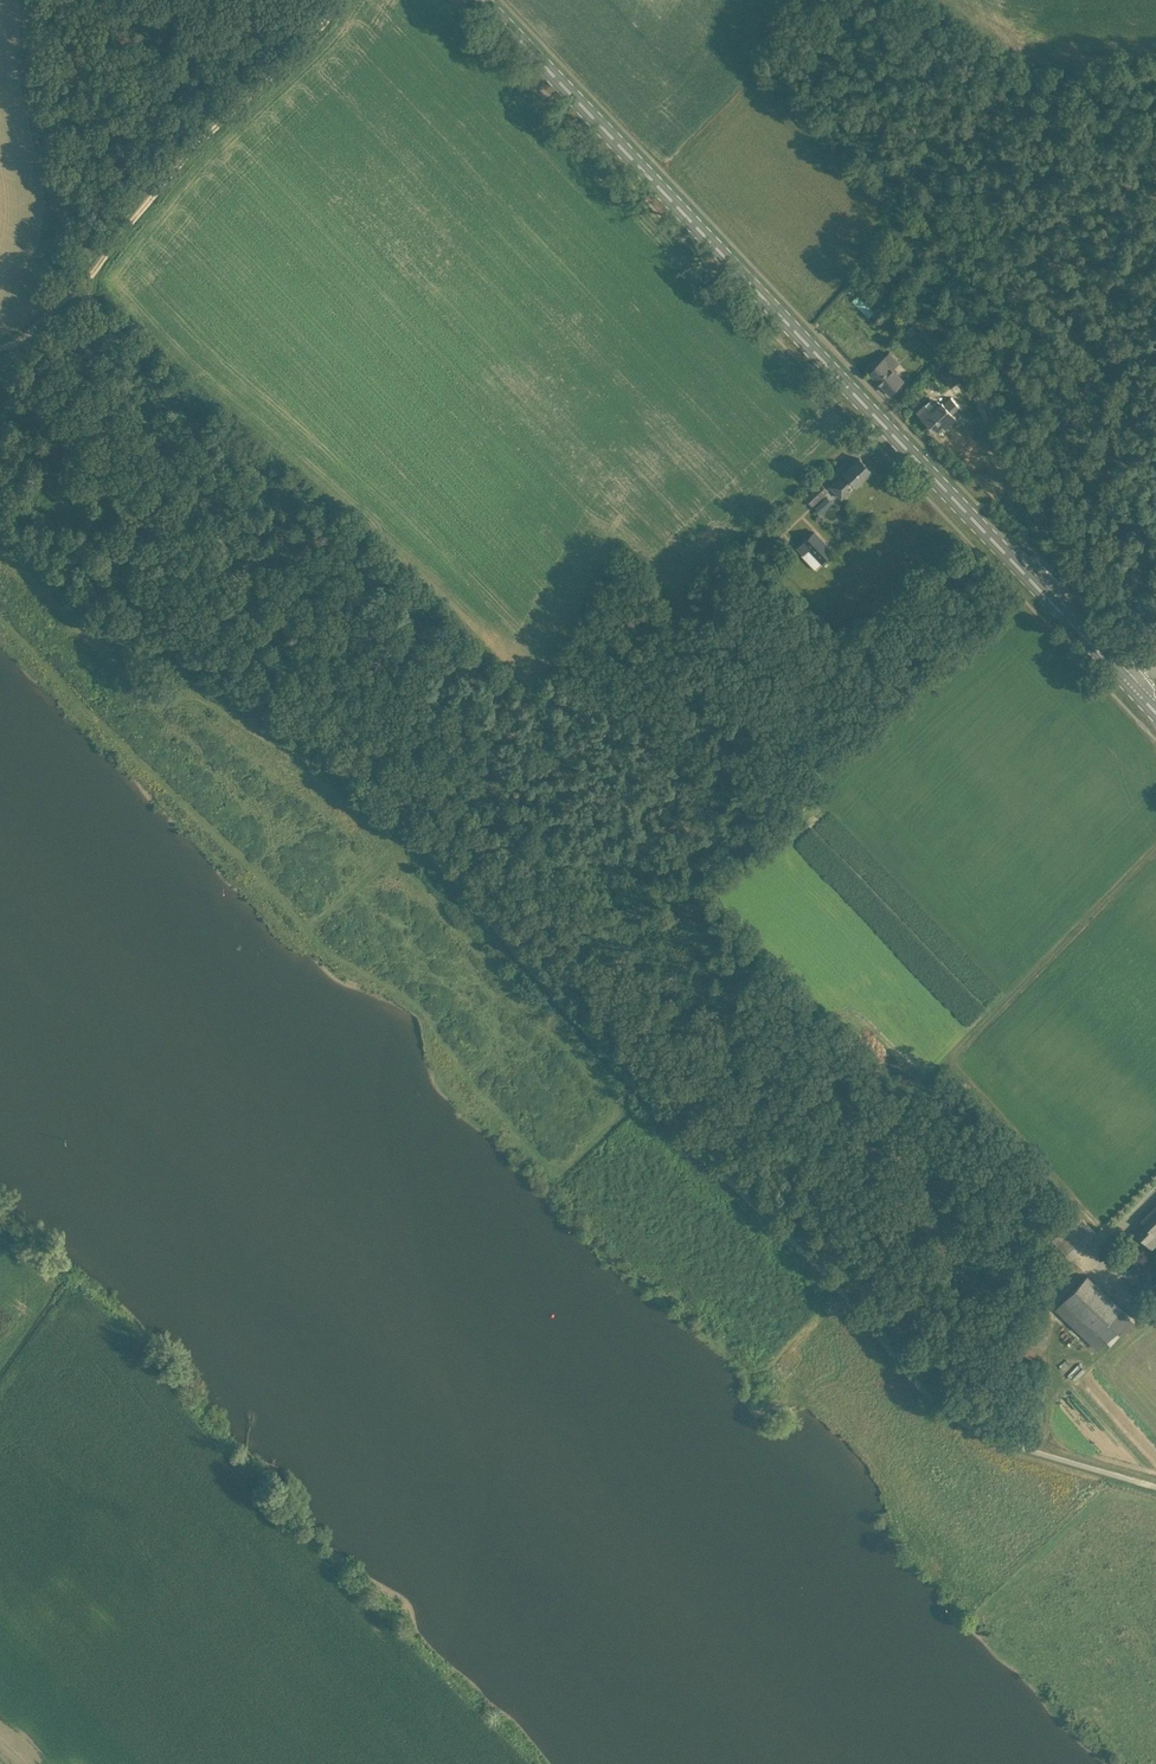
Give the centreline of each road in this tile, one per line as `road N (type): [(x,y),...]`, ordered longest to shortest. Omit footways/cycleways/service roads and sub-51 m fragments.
road 1 (primary): [(1137,688),(484,0)]
road 2 (track): [(82,288),(174,171),(305,51),(340,0)]
road 3 (track): [(913,1098),(1155,848)]

